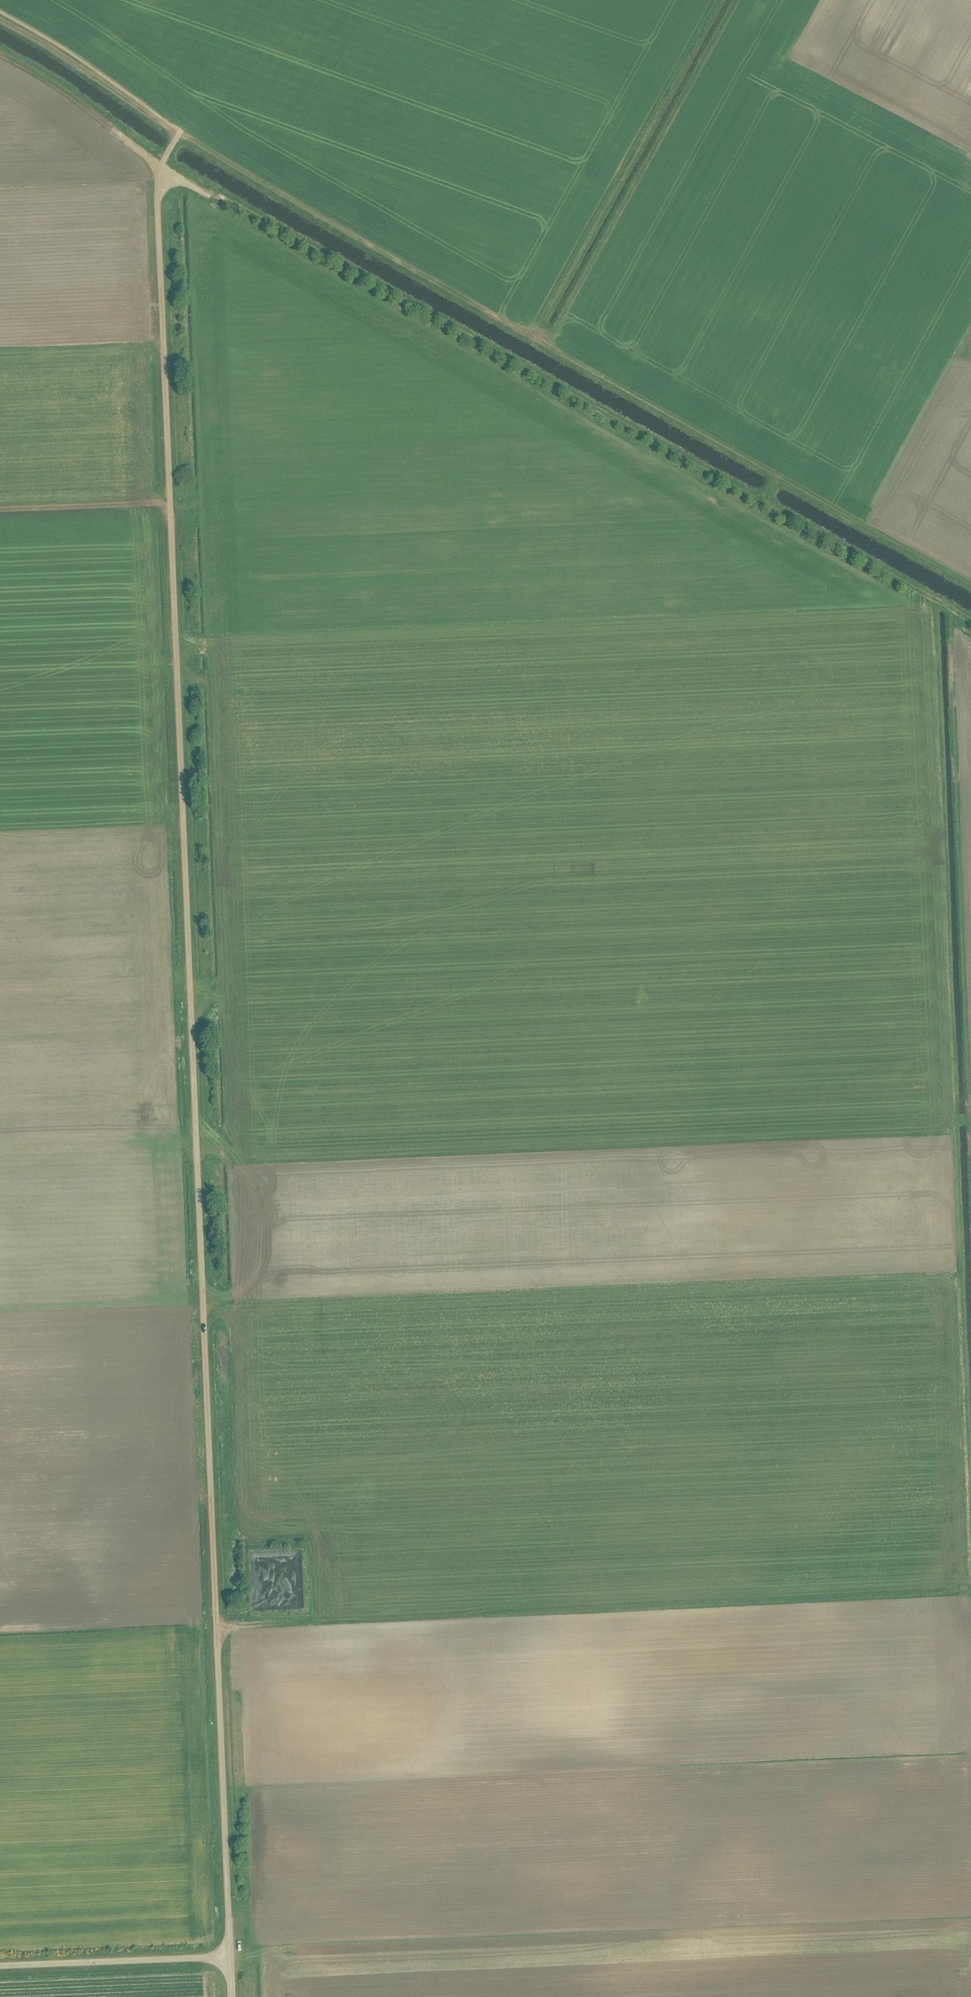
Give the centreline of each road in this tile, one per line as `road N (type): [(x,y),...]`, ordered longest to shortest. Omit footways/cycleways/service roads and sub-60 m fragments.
road 1 (track): [(230,1957),(157,186),(179,135)]
road 2 (track): [(110,131),(206,196),(970,626)]
road 3 (track): [(179,135),(970,587)]
road 4 (track): [(0,1967),(230,1957)]

